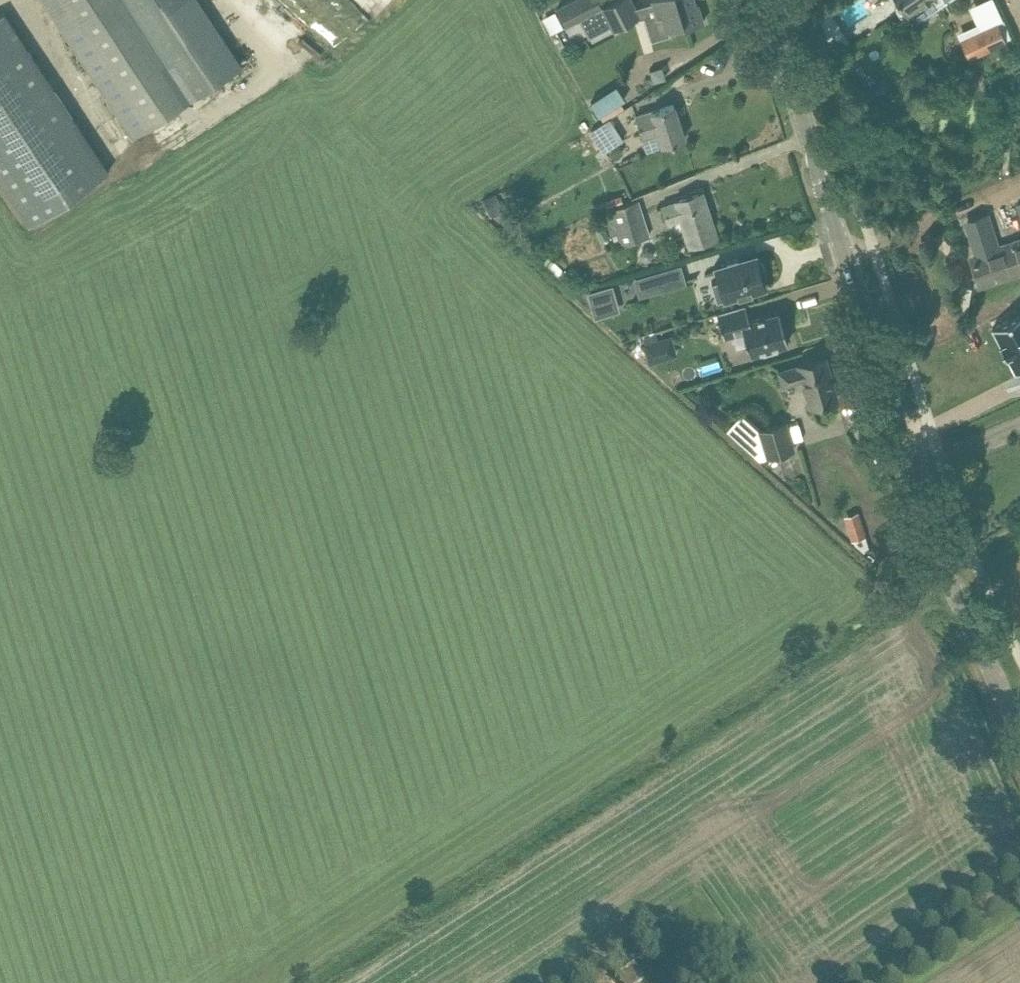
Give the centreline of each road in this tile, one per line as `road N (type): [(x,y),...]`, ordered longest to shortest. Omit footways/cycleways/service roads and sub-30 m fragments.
road 1 (tertiary): [(1019,734),(935,544),(885,402),(769,16)]

